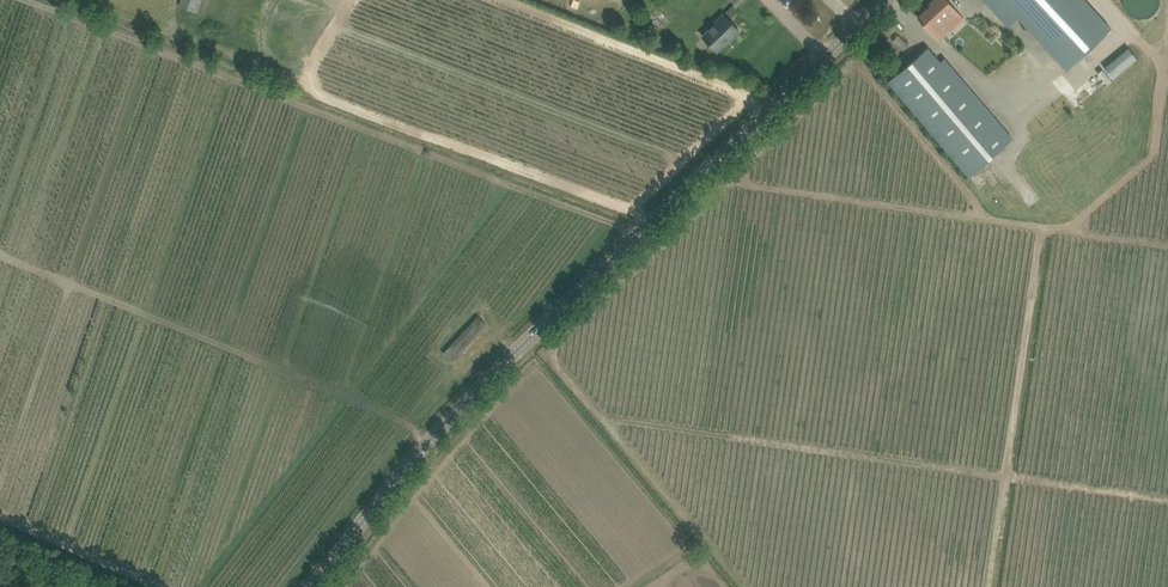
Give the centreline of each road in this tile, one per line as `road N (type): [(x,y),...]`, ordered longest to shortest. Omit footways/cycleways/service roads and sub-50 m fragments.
road 1 (tertiary): [(312,586),(433,436),(522,344),(887,0)]

